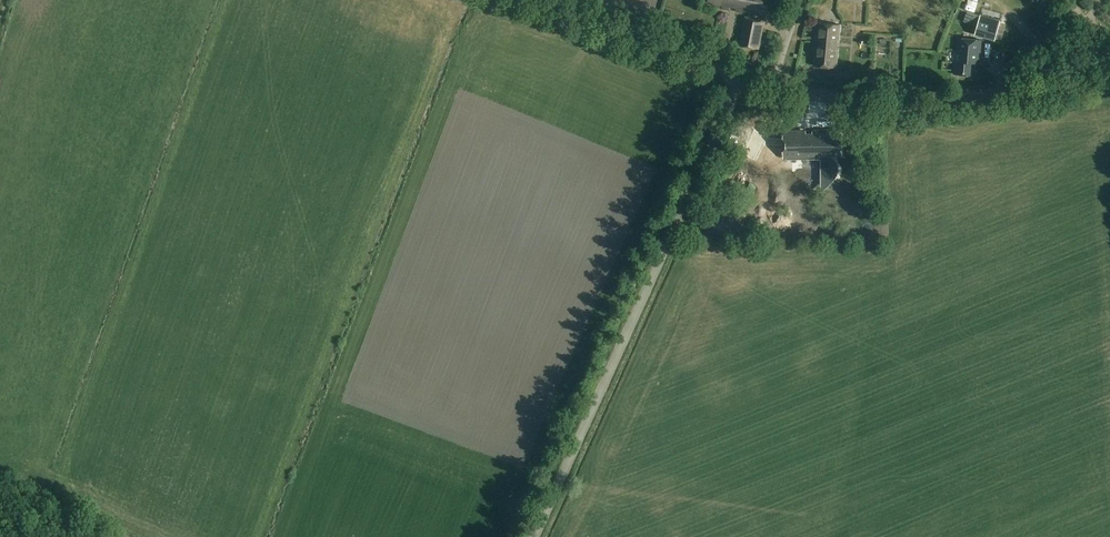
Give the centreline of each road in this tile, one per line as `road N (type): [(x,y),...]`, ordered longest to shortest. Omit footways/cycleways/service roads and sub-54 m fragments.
road 1 (unclassified): [(535,536),(743,74)]
road 2 (unclassified): [(981,98),(821,98),(743,74)]
road 3 (unclassified): [(743,74),(544,0)]
road 4 (residential): [(981,98),(1062,28),(1078,23),(1109,35)]
road 5 (unclassified): [(1109,80),(981,98)]

